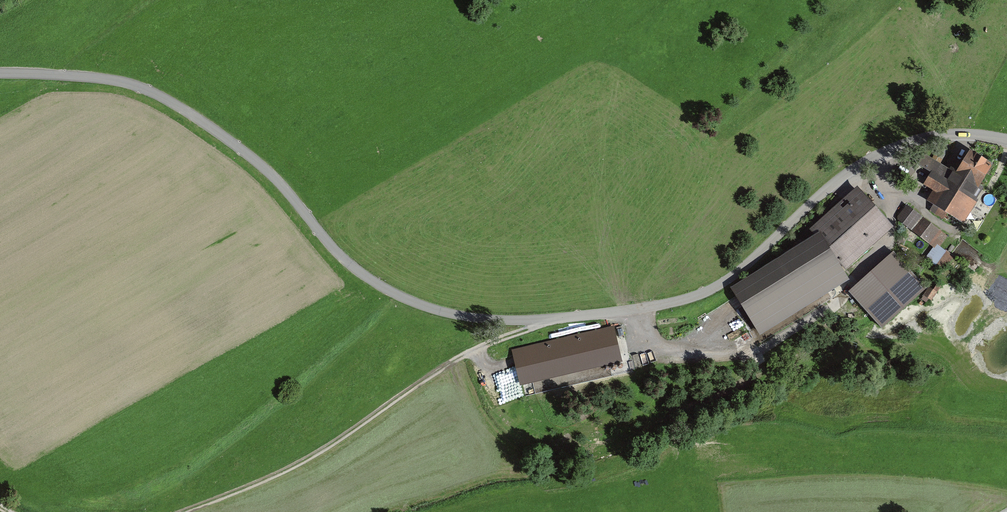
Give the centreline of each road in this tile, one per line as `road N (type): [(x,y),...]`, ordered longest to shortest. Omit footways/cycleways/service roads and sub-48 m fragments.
road 1 (unclassified): [(1006,140),(947,134),(900,141),(852,168),(727,281),(693,296),(655,306),(496,317),(433,307),(357,270),(272,173),(169,99),(123,80),(0,73)]
road 2 (track): [(554,316),(466,352),(271,475),(180,511)]

